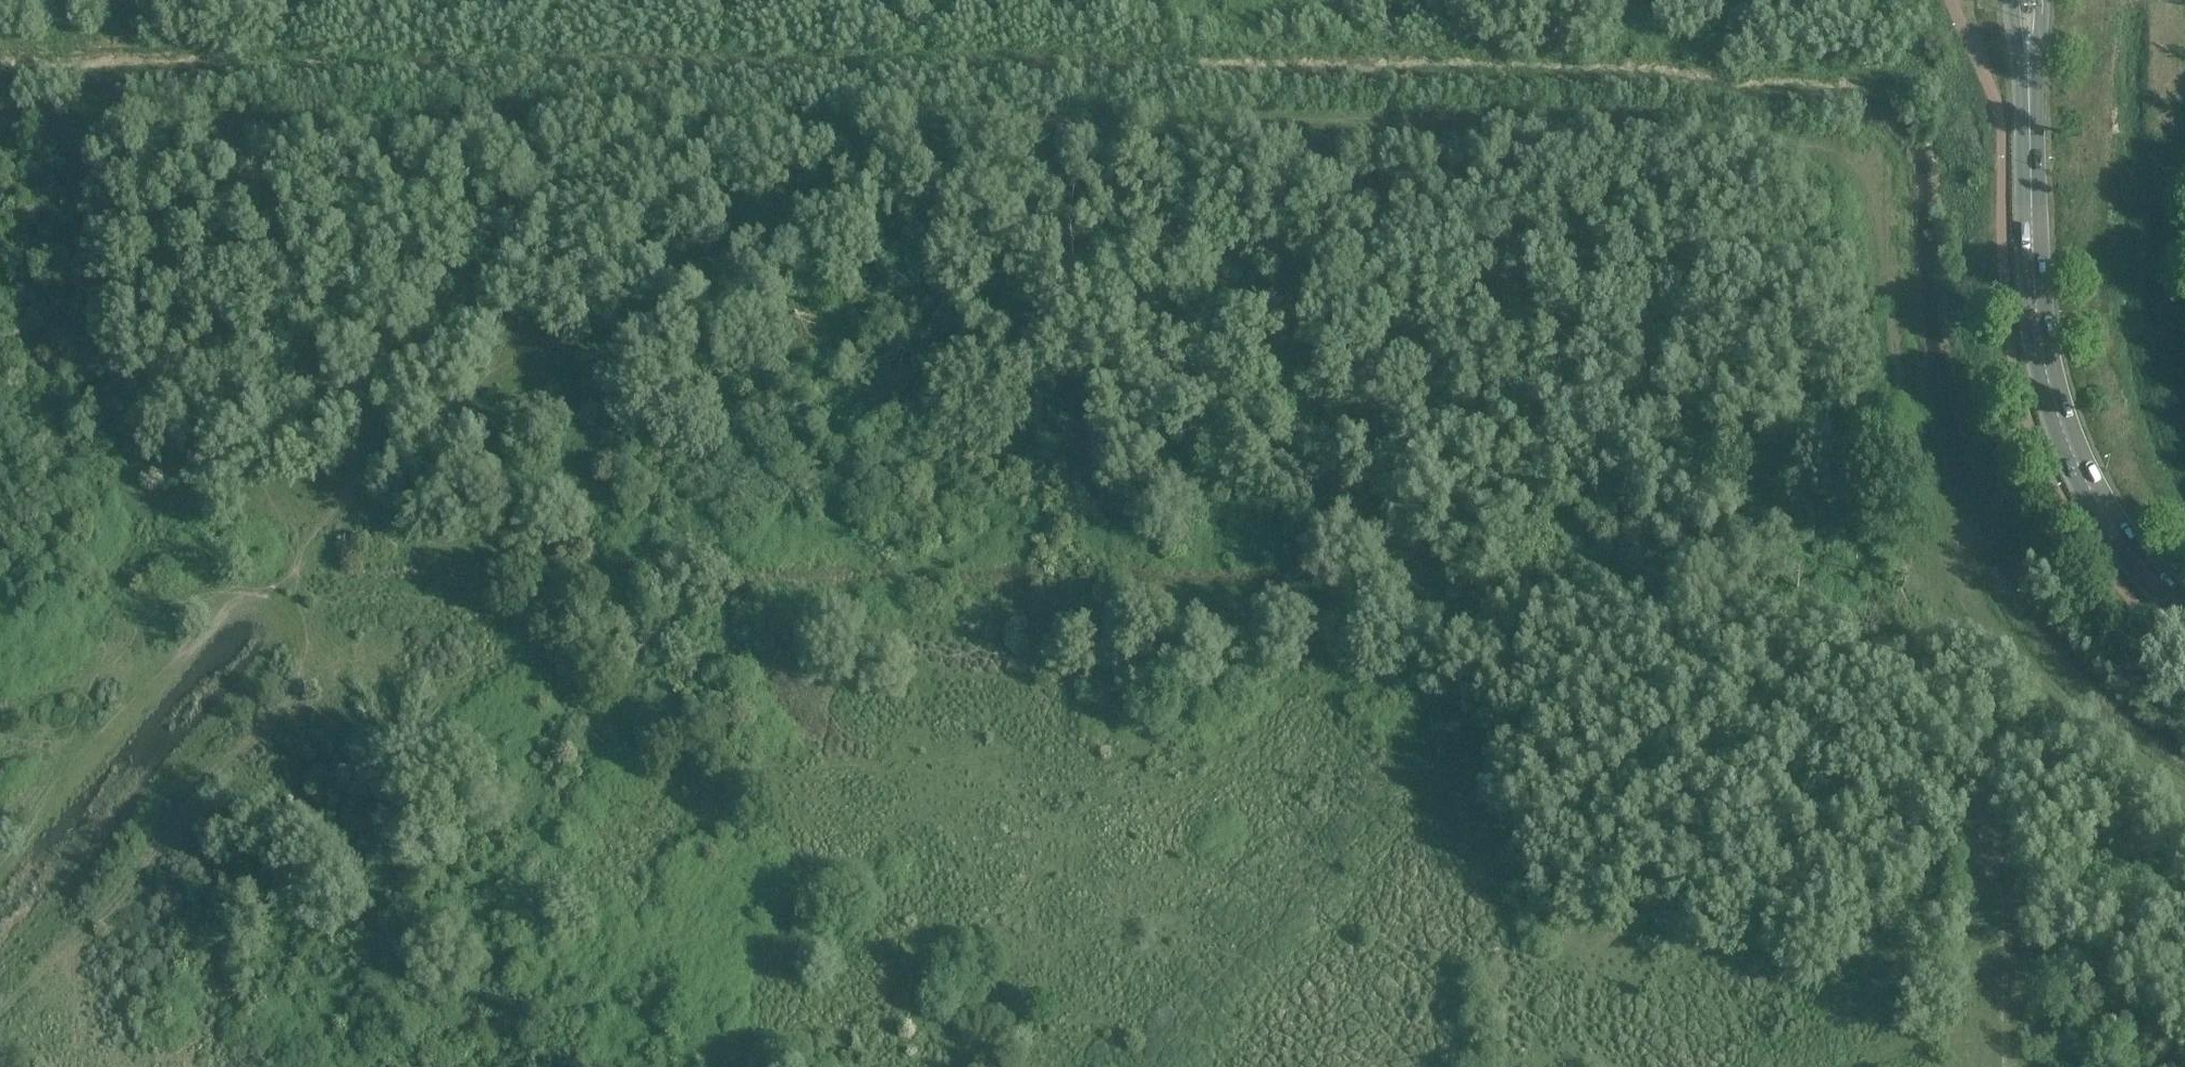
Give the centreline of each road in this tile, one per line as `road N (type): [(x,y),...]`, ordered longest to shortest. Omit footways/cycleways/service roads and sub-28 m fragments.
road 1 (tertiary): [(2184,607),(2093,496),(2055,403),(2036,305),(2028,72)]

